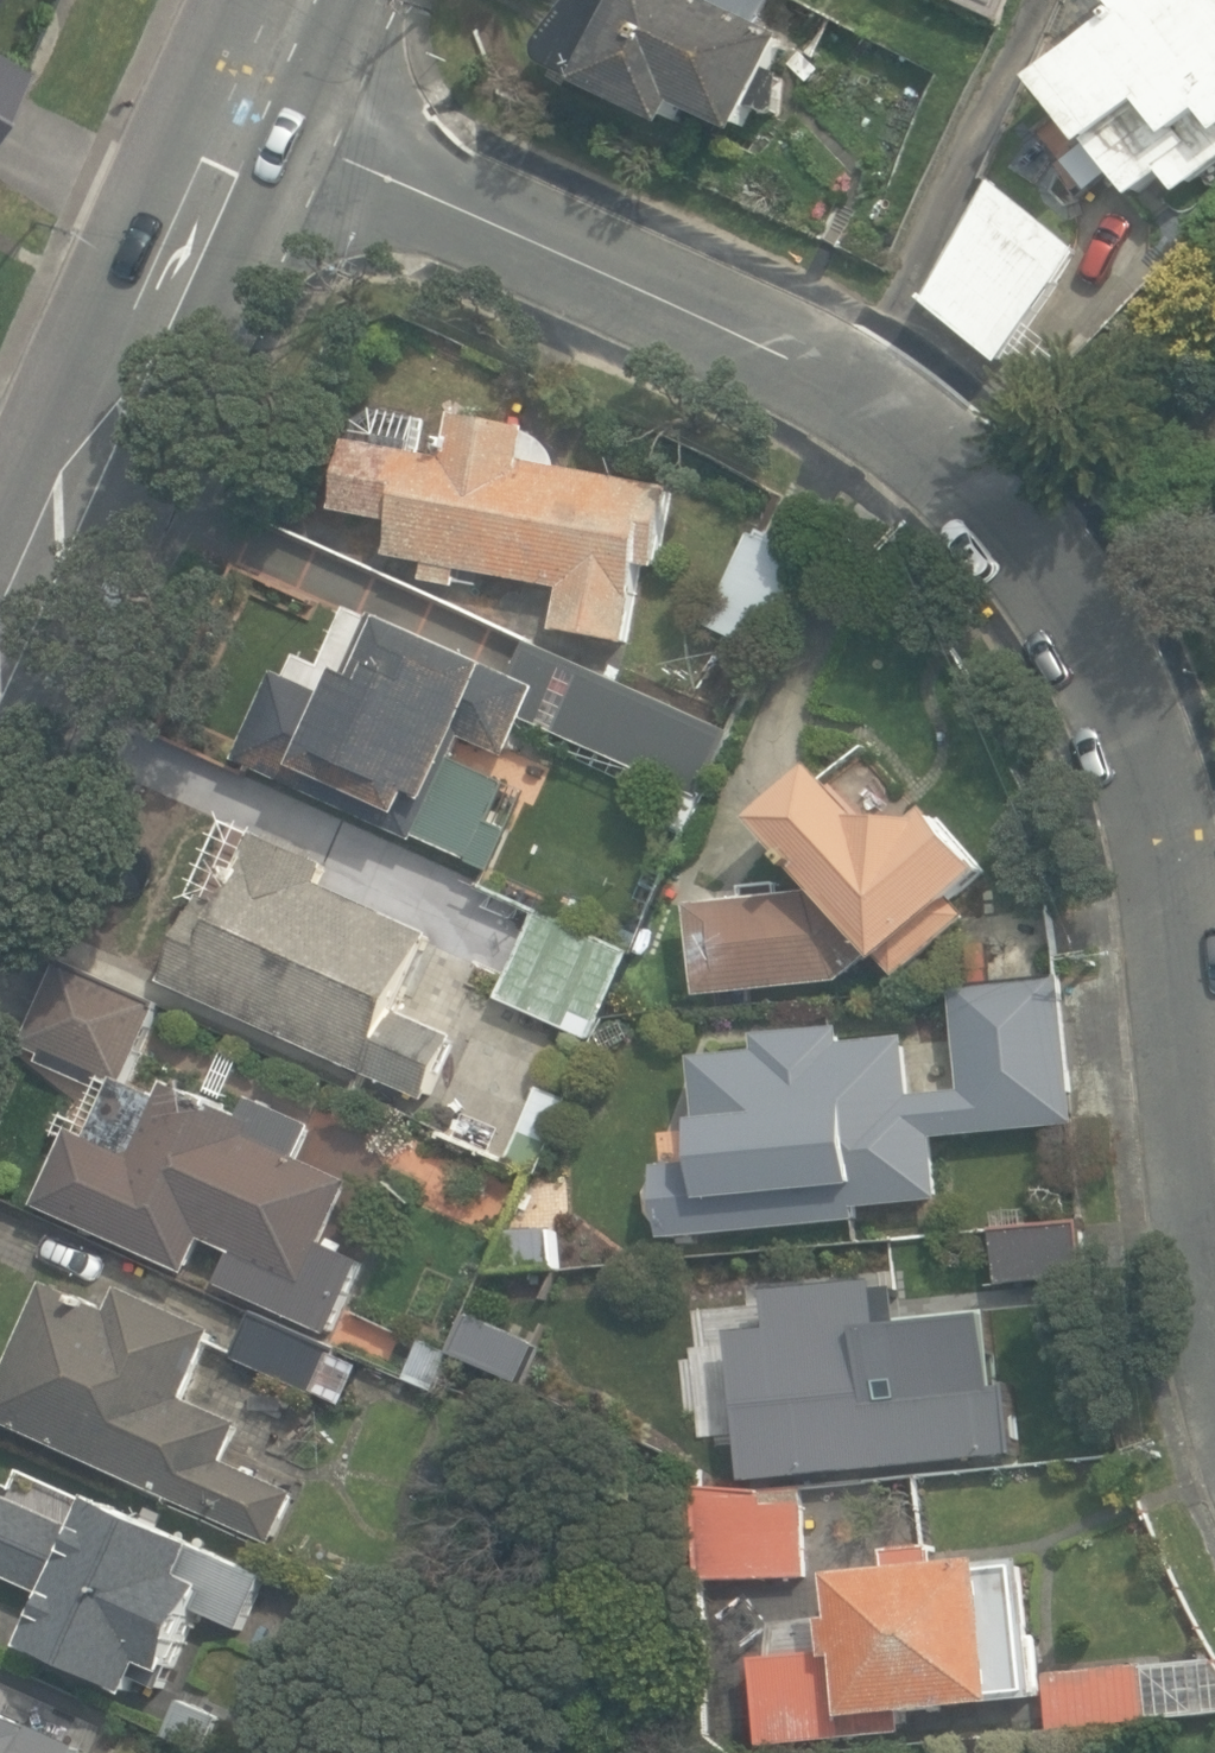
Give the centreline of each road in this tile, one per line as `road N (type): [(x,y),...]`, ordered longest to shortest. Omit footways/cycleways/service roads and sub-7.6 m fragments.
road 1 (residential): [(1214,1330),(1193,1216),(1160,807),(1108,656),(1052,539),(924,416),(246,115)]
road 2 (tertiary): [(0,641),(246,115)]
road 3 (tertiary): [(246,115),(294,0)]

